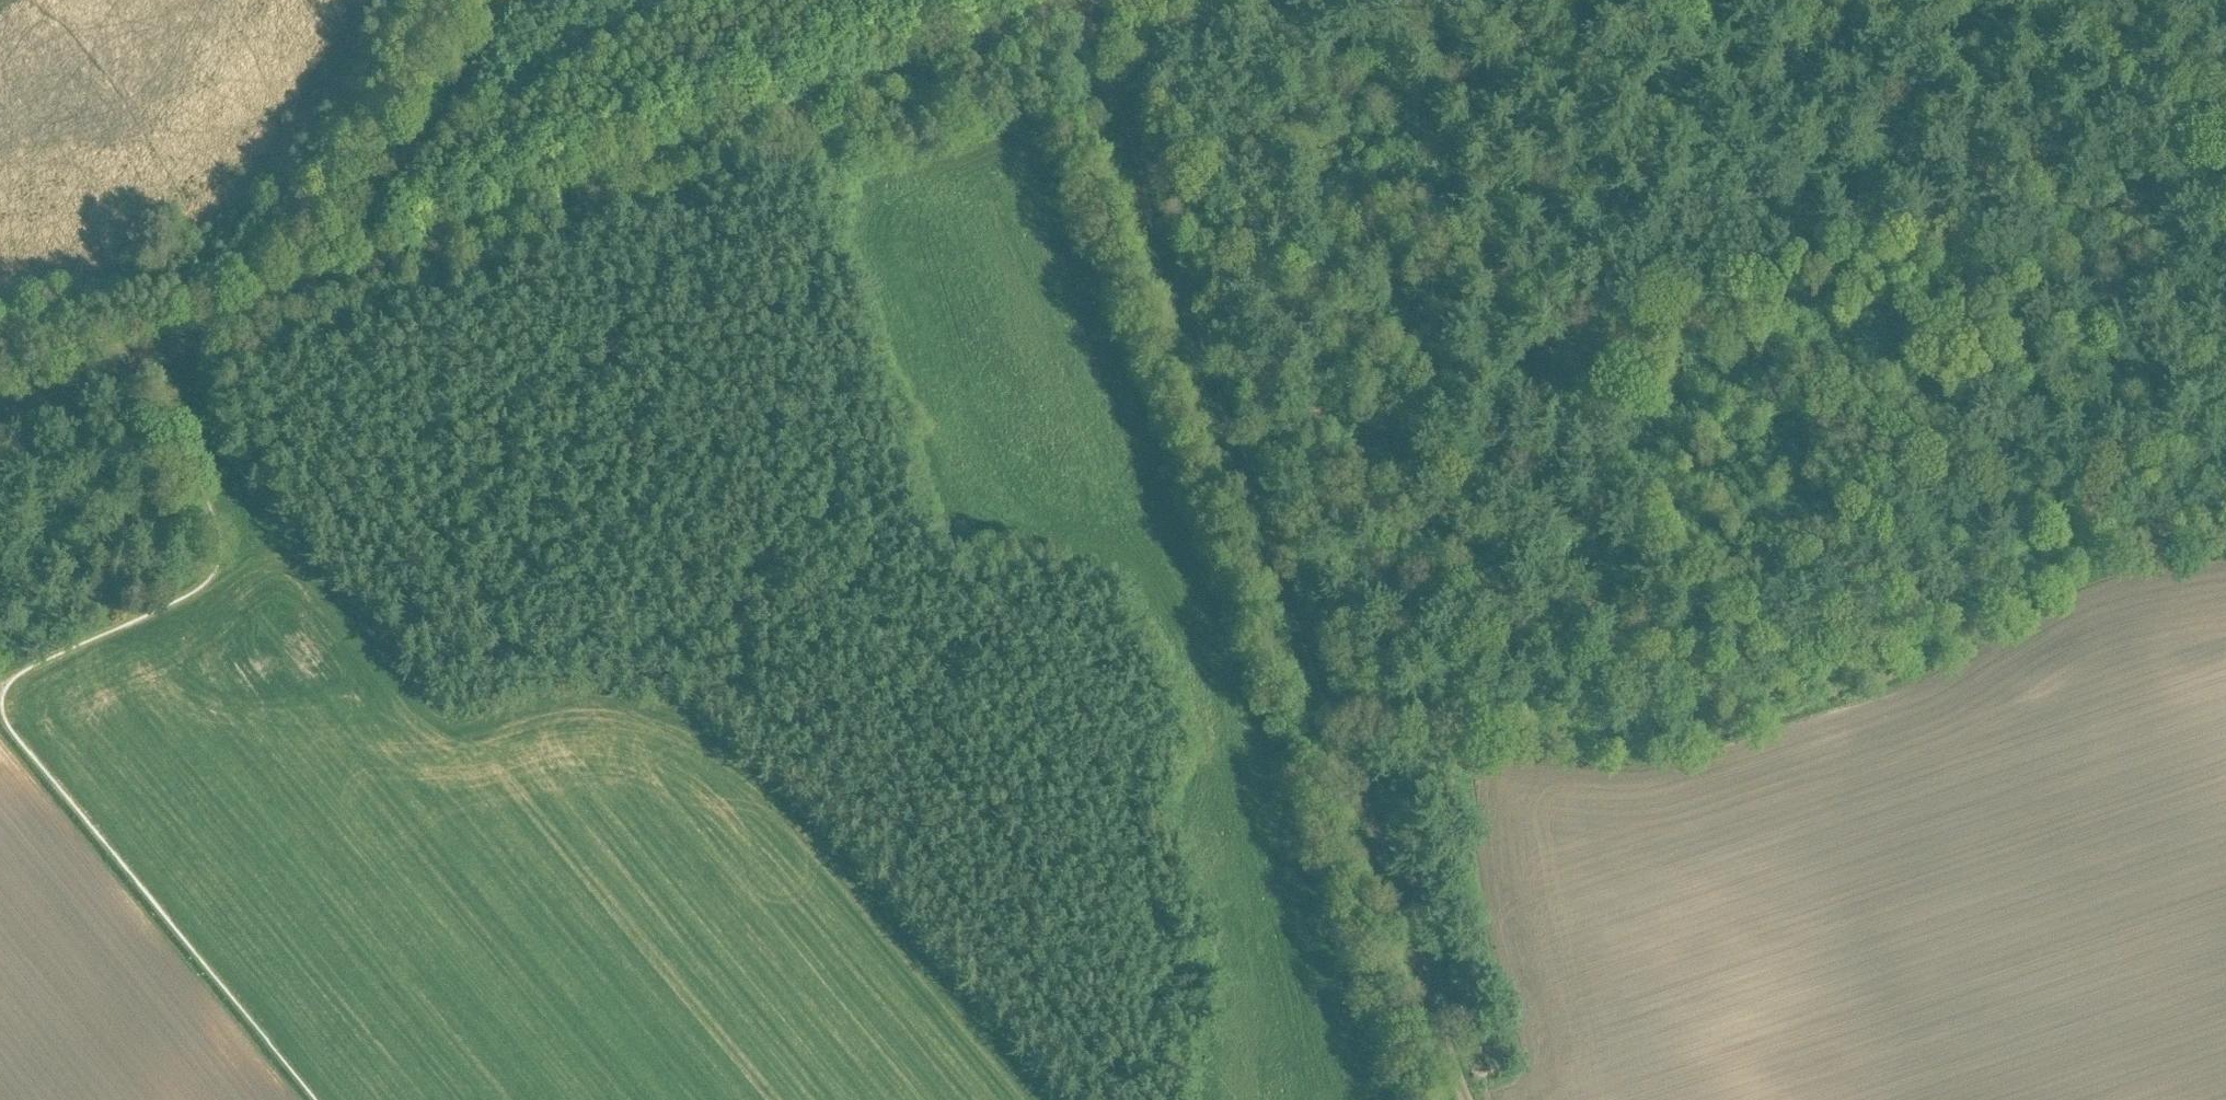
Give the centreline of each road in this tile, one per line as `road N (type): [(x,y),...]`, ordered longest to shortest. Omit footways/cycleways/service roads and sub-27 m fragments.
road 1 (unclassified): [(0,415),(1090,0)]
road 2 (track): [(1461,1099),(1069,8)]
road 3 (track): [(365,274),(371,239),(501,0)]

